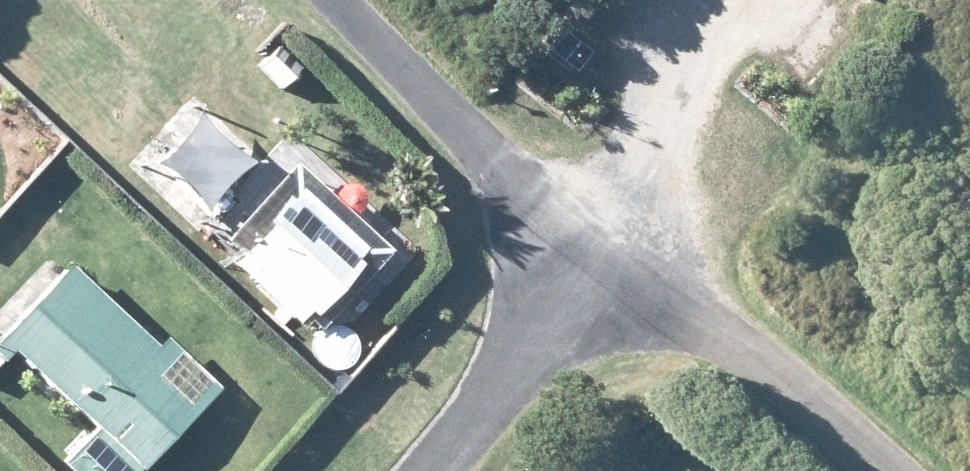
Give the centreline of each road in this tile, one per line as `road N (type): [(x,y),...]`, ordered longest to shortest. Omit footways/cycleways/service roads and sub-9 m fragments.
road 1 (residential): [(346,0),(585,268)]
road 2 (residential): [(585,268),(849,470)]
road 3 (residential): [(409,470),(585,268)]

